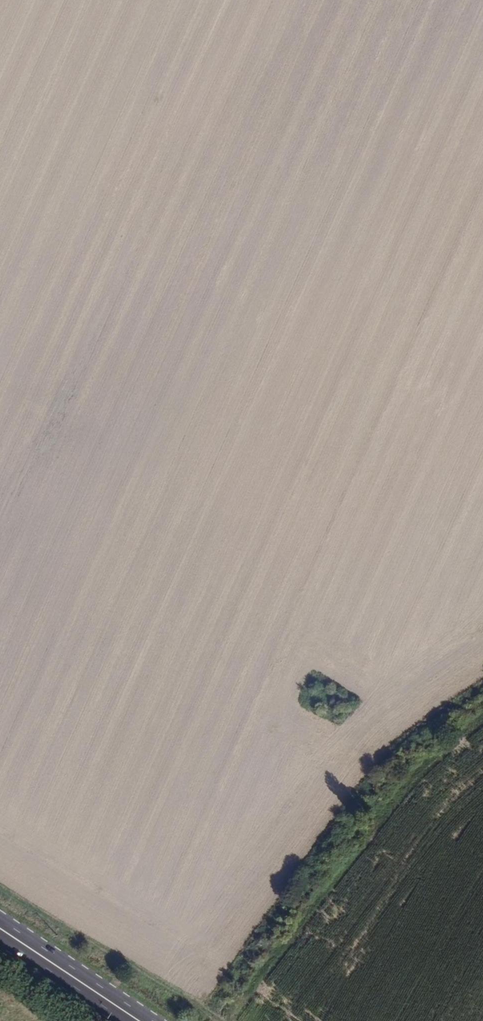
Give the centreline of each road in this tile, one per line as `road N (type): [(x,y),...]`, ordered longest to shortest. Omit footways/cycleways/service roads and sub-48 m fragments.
road 1 (primary): [(0,927),(141,1020)]

